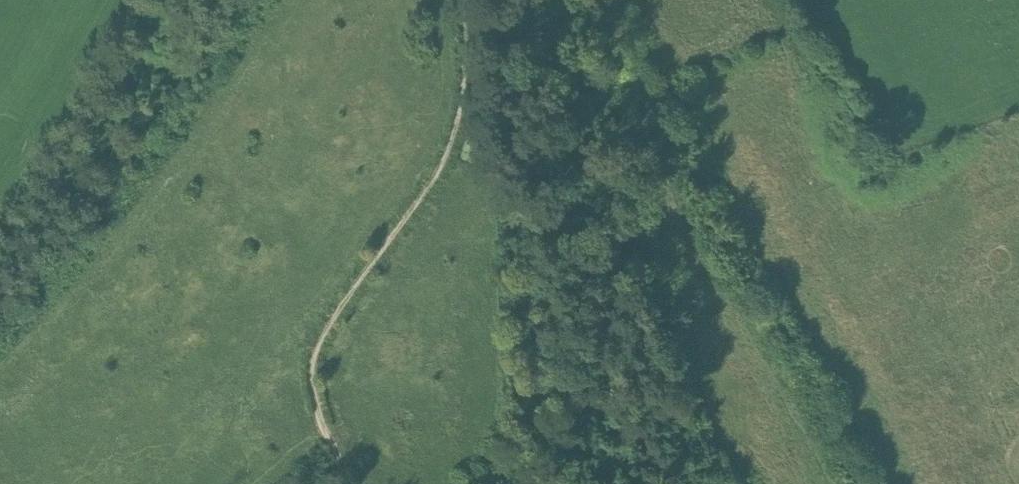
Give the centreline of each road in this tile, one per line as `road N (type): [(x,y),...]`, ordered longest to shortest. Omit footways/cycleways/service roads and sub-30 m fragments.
road 1 (track): [(464,0),(462,93),(448,147),(326,331),(312,367),(315,402),(349,483)]
road 2 (track): [(0,302),(87,205),(240,0)]

